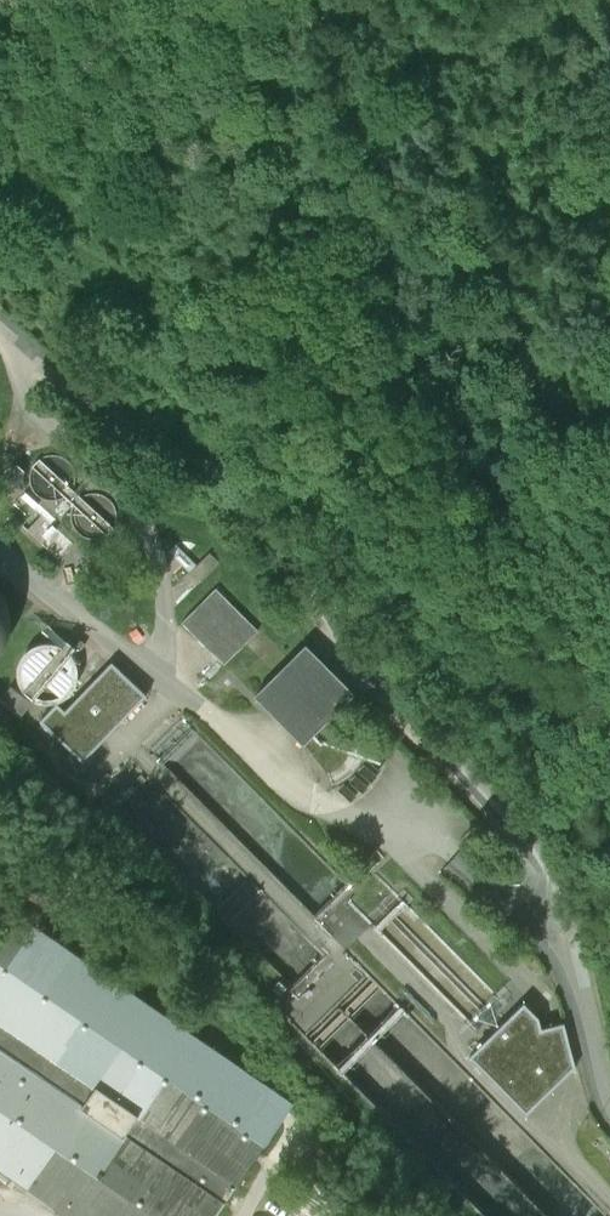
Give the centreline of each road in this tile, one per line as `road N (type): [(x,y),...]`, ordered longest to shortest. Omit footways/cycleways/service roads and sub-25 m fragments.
road 1 (unclassified): [(63,375),(233,490),(285,540),(367,670),(537,856),(566,930)]
road 2 (unclassified): [(609,1103),(566,930)]
road 3 (track): [(609,292),(575,257),(530,166)]

